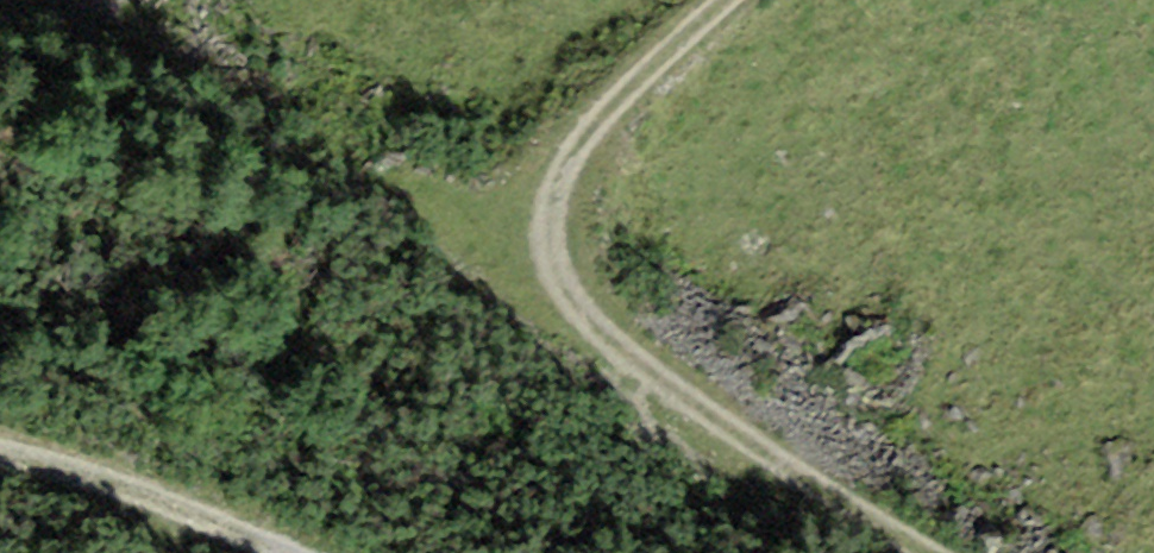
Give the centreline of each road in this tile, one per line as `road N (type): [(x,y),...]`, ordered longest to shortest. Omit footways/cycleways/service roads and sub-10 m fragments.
road 1 (track): [(723,0),(582,129),(529,206),(560,279),(695,381),(1001,552)]
road 2 (track): [(263,552),(31,455),(0,453)]

